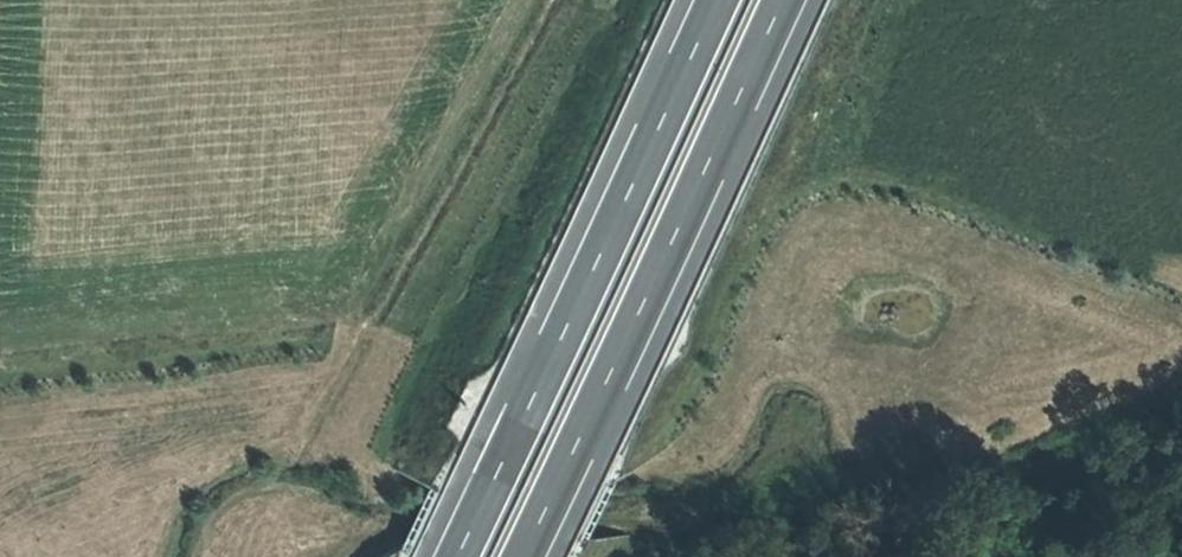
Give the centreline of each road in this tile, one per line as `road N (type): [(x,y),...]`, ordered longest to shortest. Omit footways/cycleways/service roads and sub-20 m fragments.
road 1 (track): [(521,0),(361,291),(0,332)]
road 2 (motorway): [(515,556),(779,0)]
road 3 (motorway): [(705,0),(442,556)]

